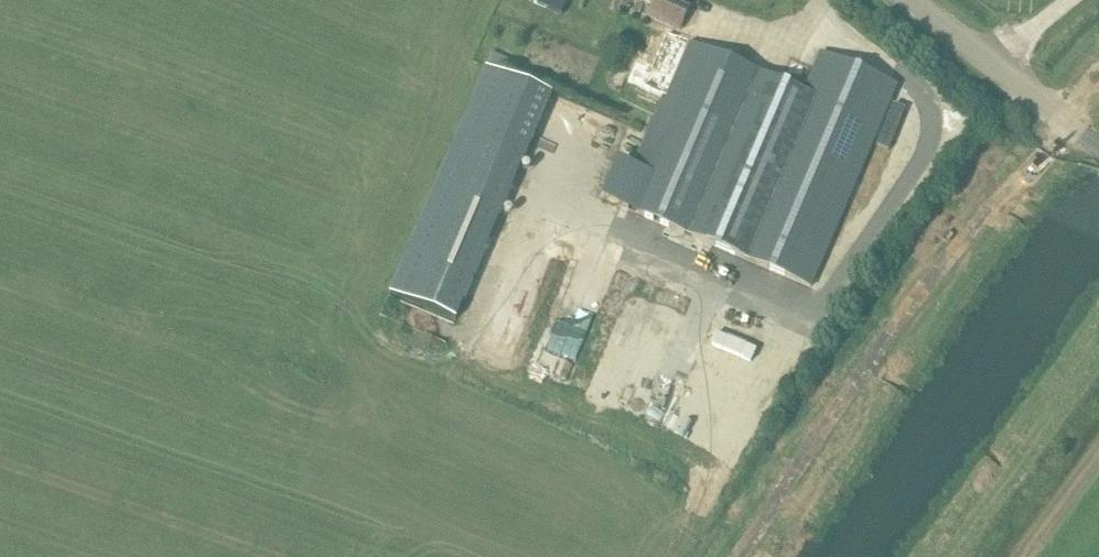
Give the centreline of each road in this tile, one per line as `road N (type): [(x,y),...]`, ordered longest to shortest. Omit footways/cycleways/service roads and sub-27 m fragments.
road 1 (track): [(936,556),(1098,335)]
road 2 (unclassified): [(1098,143),(909,0)]

